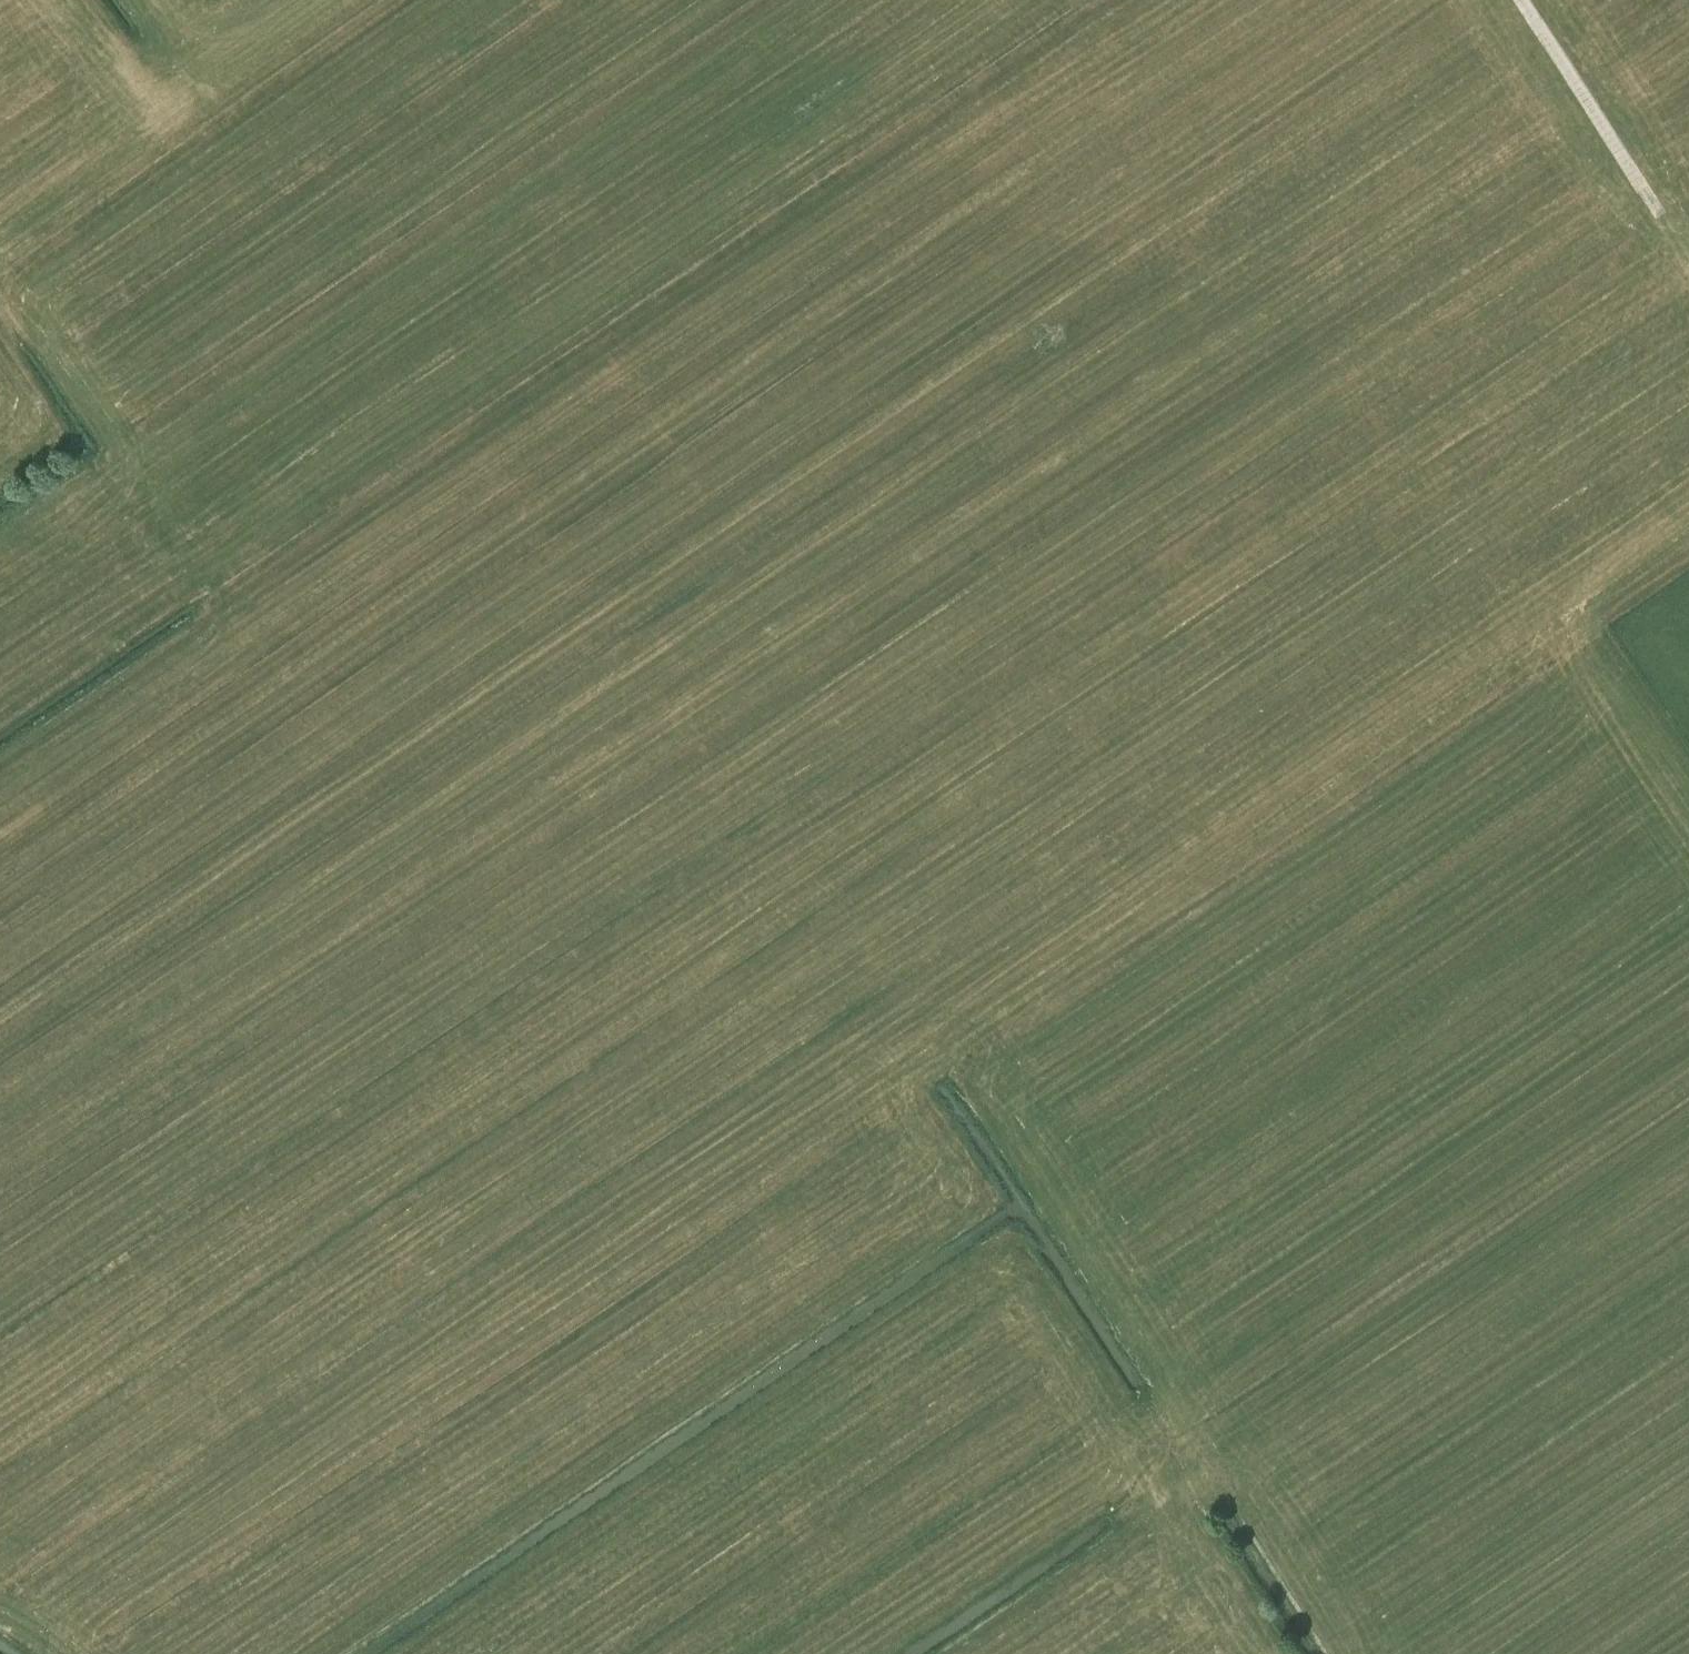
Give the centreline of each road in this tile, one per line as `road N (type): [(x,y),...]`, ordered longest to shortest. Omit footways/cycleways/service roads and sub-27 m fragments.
road 1 (track): [(1522,0),(1656,207)]

